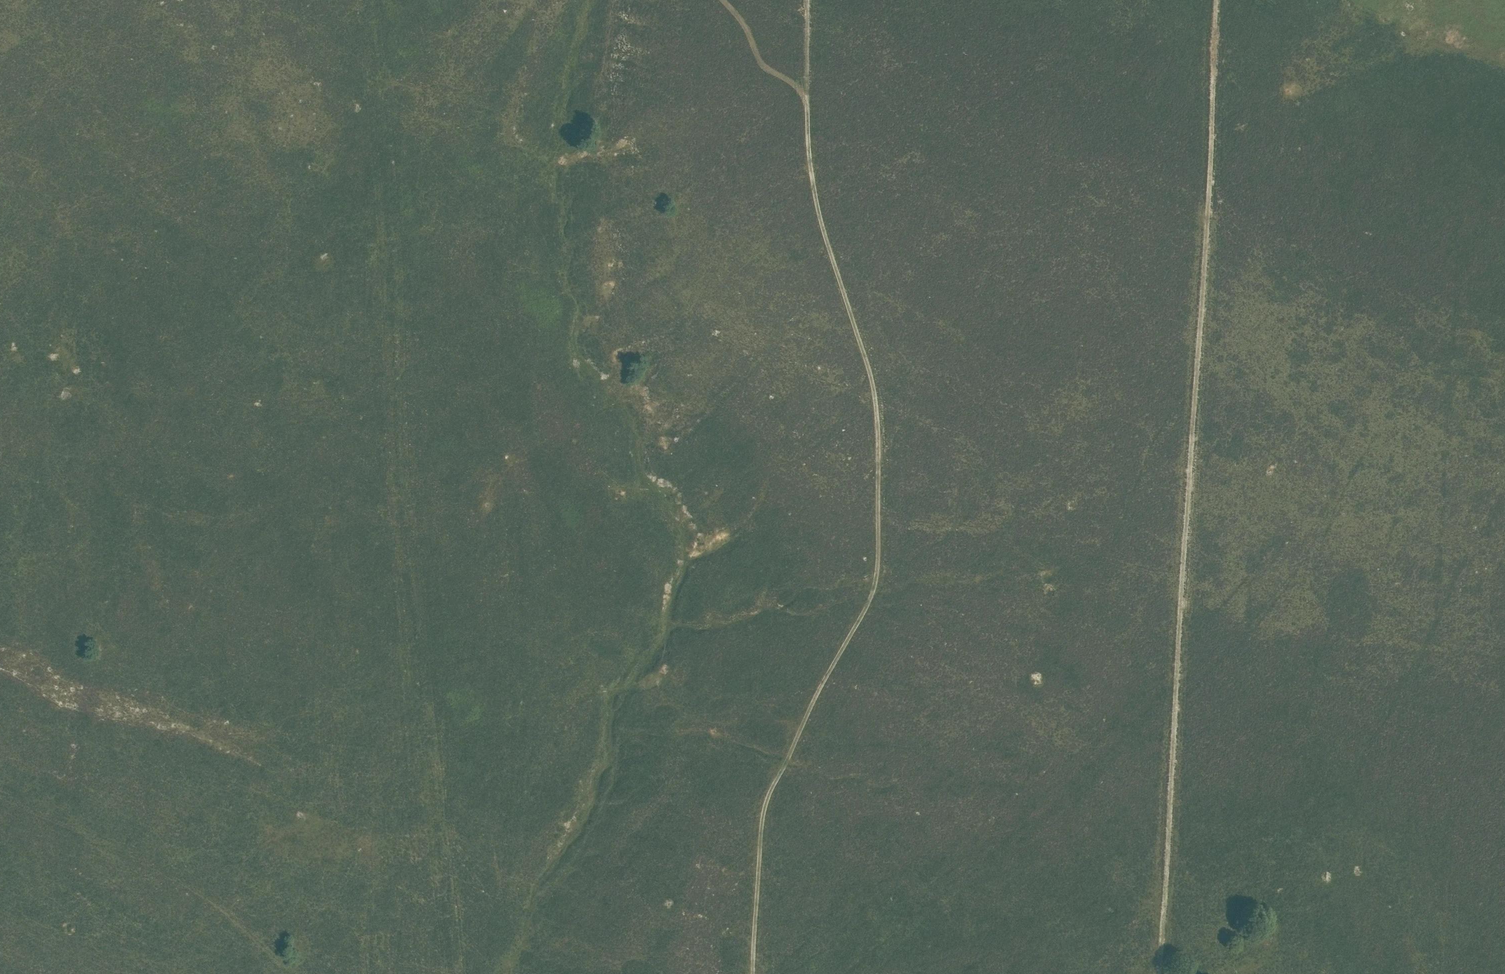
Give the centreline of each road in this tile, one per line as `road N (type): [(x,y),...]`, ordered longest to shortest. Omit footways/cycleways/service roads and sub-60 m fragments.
road 1 (track): [(1161,973),(1217,0)]
road 2 (track): [(807,99),(817,209),(873,388),(879,548),(866,609),(765,808),(753,973)]
road 3 (track): [(722,0),(765,67),(807,99)]

